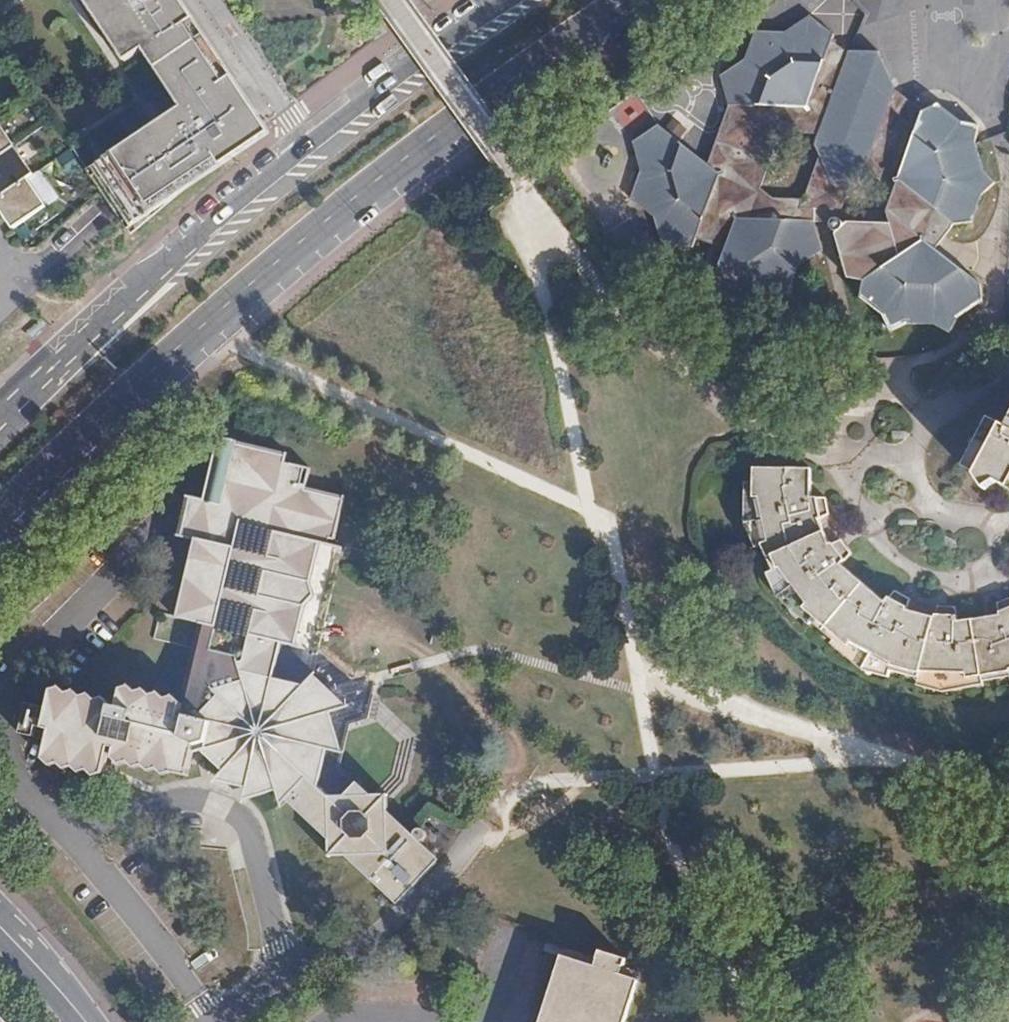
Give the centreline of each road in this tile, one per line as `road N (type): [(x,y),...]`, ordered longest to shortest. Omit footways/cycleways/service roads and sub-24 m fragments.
road 1 (primary): [(0,514),(320,225),(468,108),(625,0)]
road 2 (primary): [(307,146),(0,416)]
road 3 (primary): [(504,0),(307,146)]
road 4 (residential): [(208,0),(307,146)]
road 5 (tertiary): [(0,921),(84,1021)]

